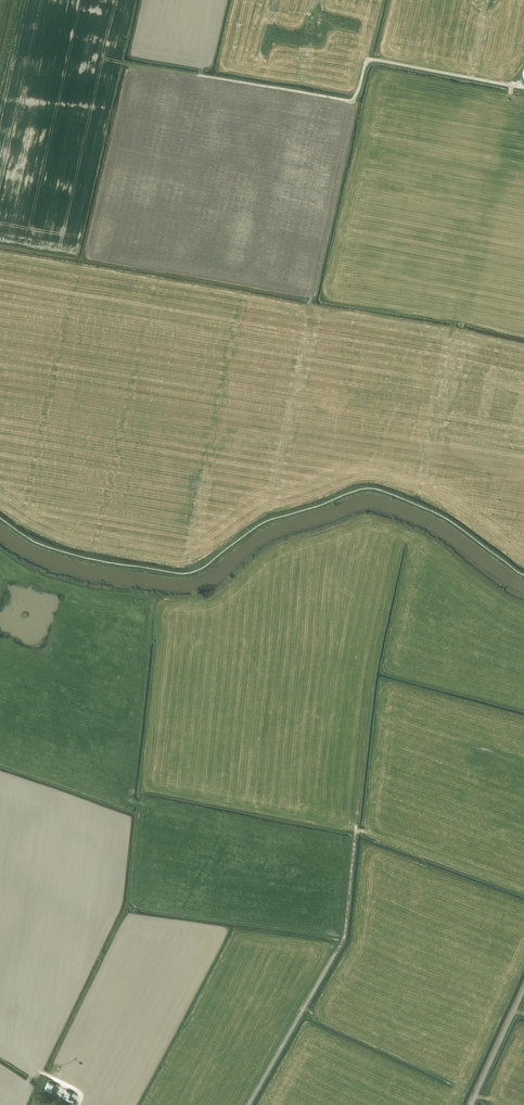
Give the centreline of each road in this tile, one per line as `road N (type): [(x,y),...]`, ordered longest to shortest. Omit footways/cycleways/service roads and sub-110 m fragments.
road 1 (track): [(523,88),(368,59),(352,100),(199,76)]
road 2 (track): [(471,1104),(523,991)]

